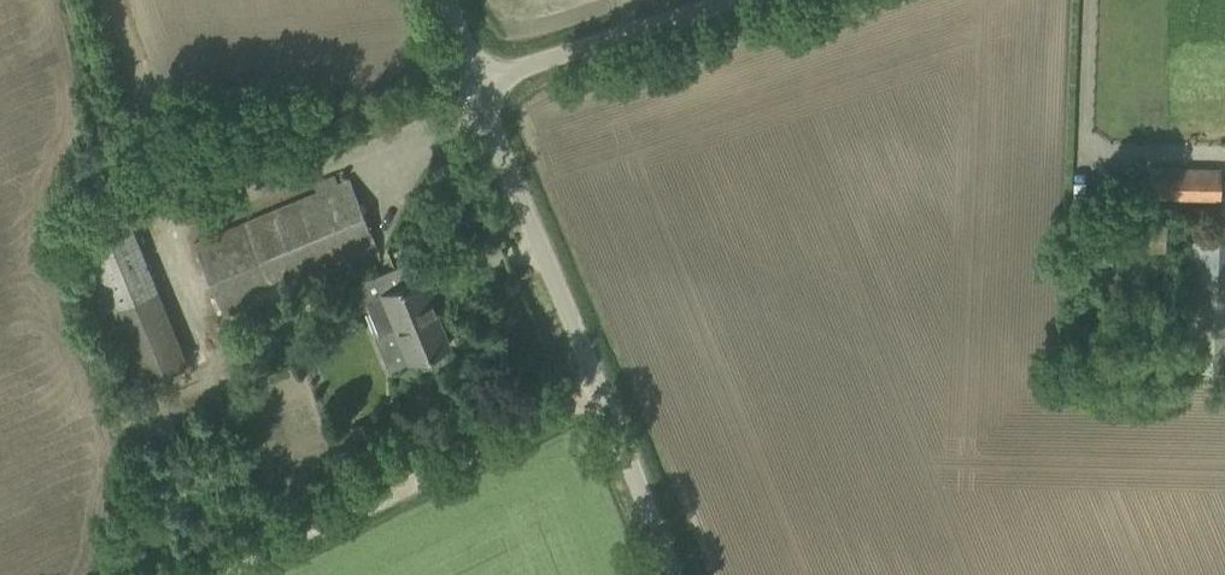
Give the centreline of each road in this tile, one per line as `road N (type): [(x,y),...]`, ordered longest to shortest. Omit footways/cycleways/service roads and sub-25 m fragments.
road 1 (unclassified): [(673,574),(480,85)]
road 2 (track): [(211,574),(598,391)]
road 3 (unclassified): [(480,85),(732,0)]

